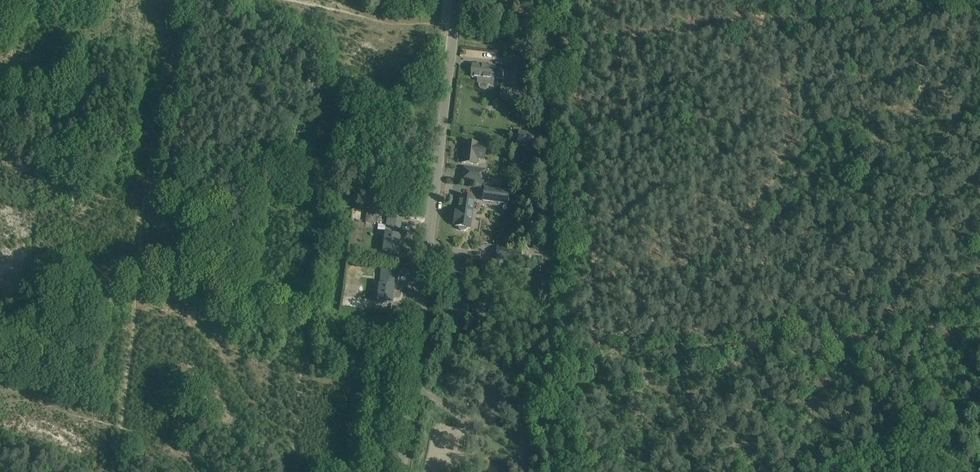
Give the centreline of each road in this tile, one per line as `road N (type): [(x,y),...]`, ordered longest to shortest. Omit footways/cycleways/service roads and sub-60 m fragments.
road 1 (unclassified): [(402,471),(458,0)]

